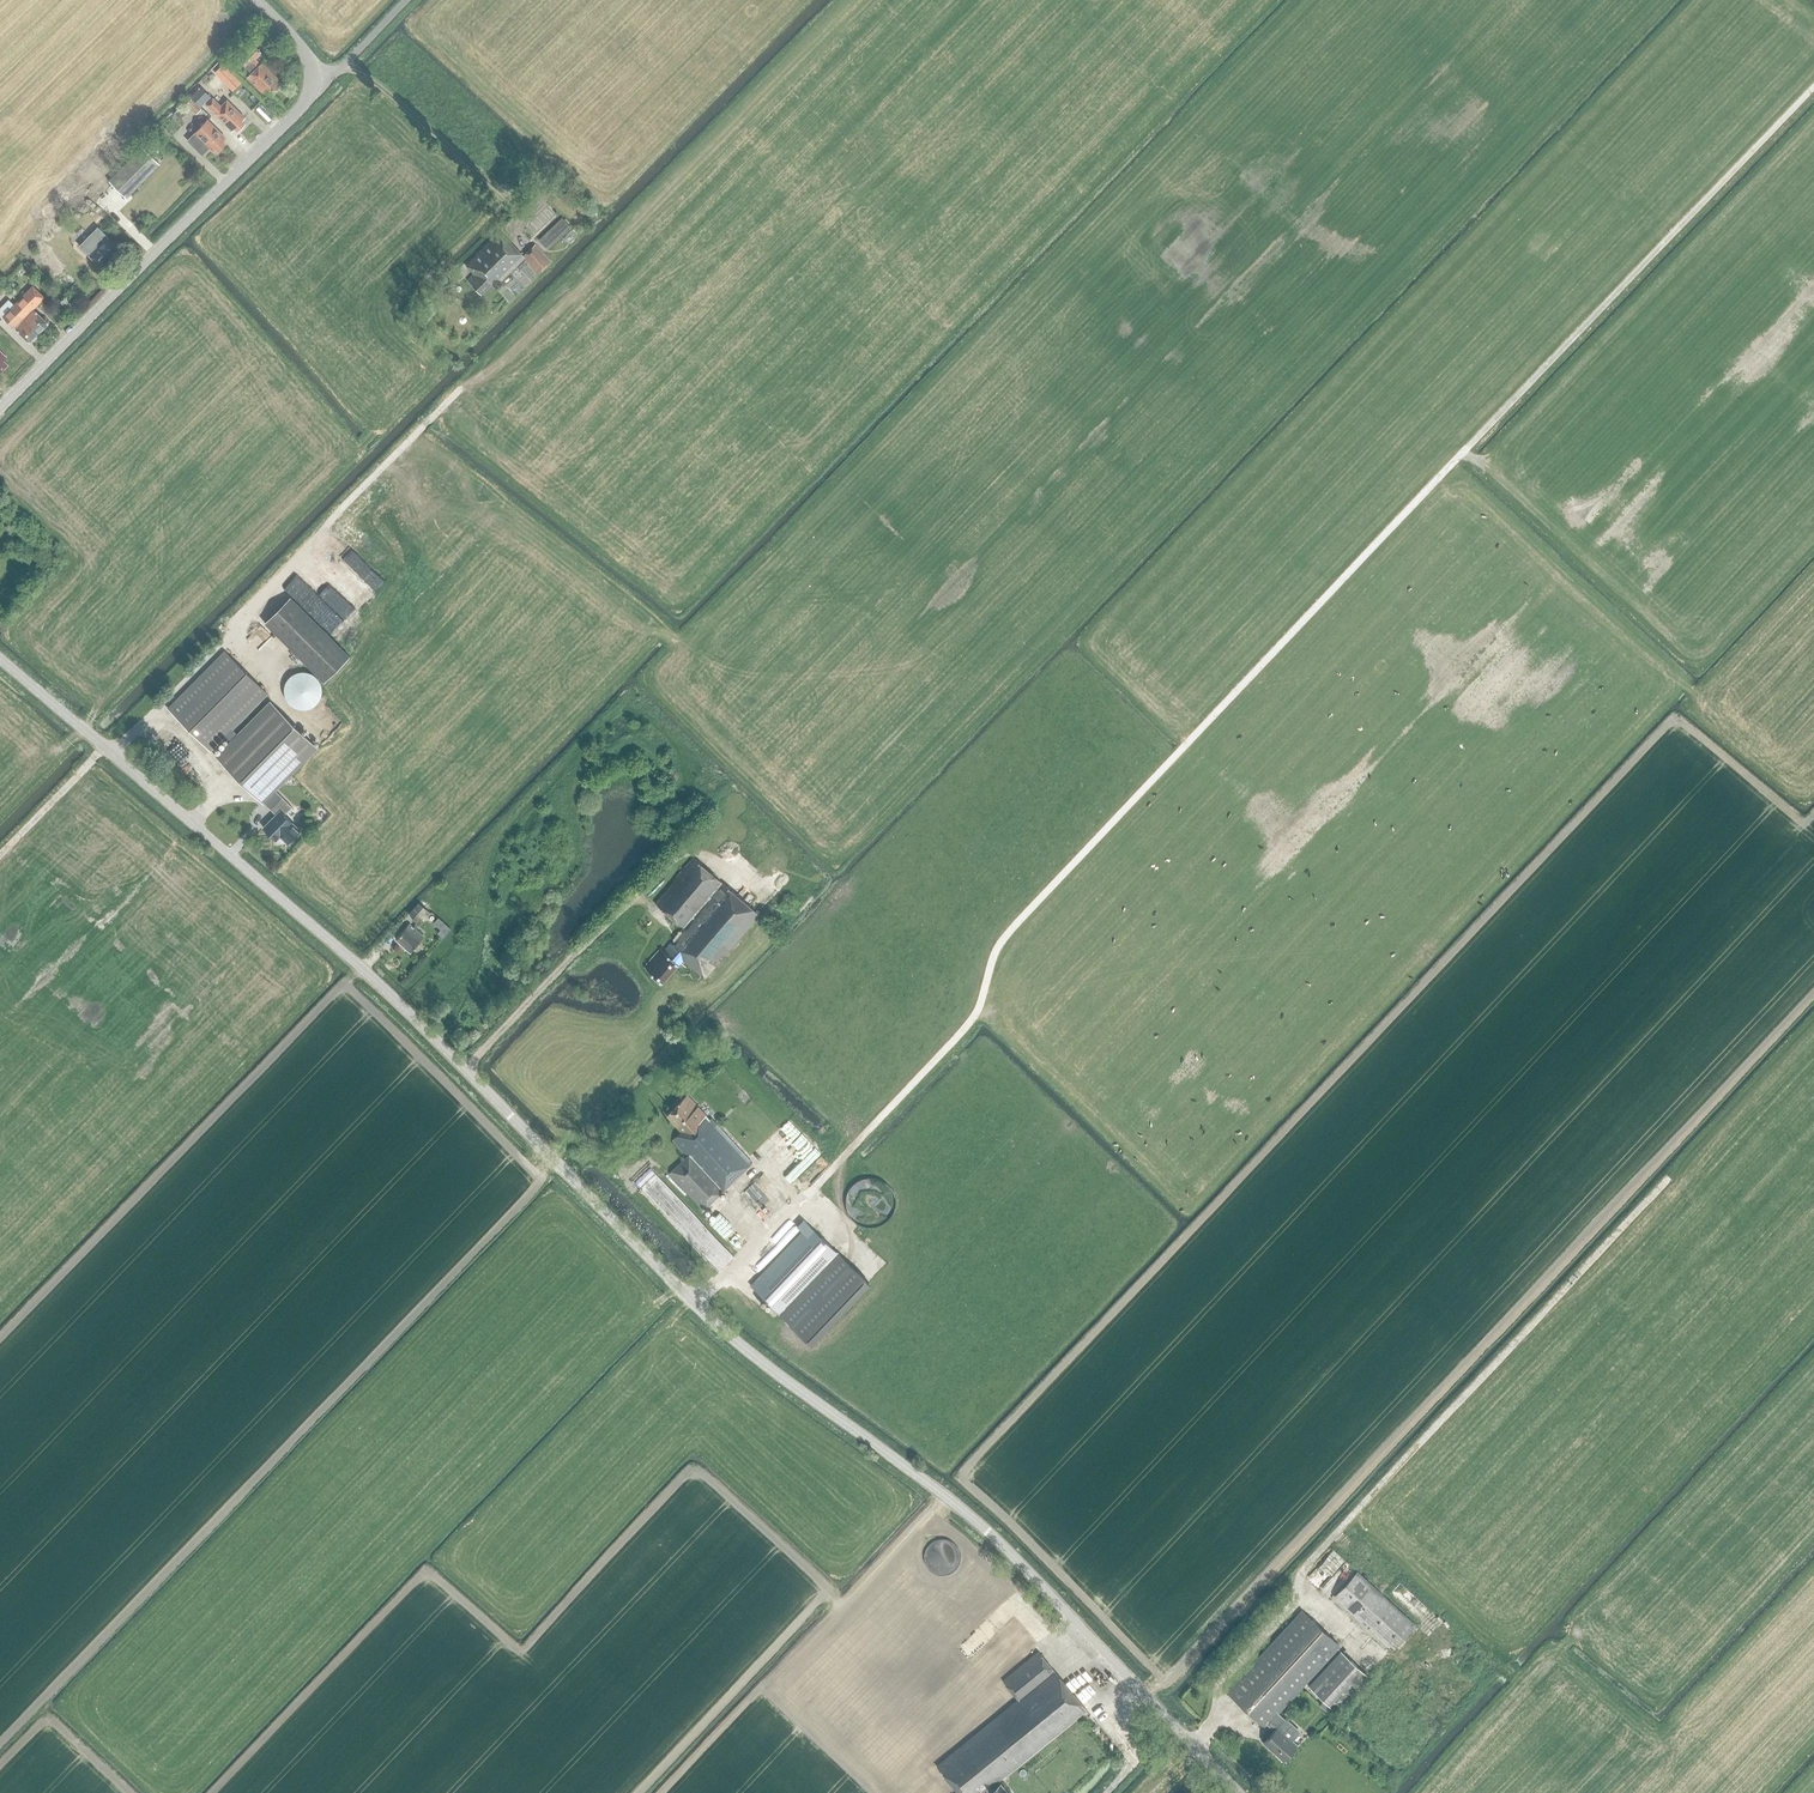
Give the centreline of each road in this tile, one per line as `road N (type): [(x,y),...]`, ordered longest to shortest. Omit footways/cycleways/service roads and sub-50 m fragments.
road 1 (tertiary): [(1237,1792),(984,1523),(702,1301),(352,955),(0,659)]
road 2 (tertiary): [(0,409),(330,76)]

